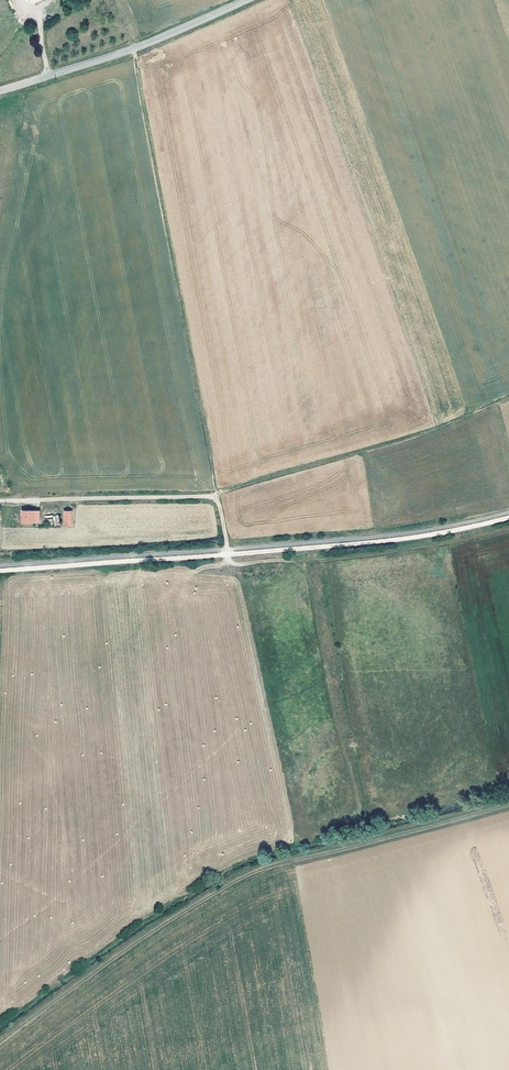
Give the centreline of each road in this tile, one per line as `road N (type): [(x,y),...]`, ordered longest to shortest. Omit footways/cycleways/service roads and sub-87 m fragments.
road 1 (track): [(0,1050),(205,899),(287,866),(508,809)]
road 2 (tertiary): [(246,0),(156,40),(0,91)]
road 3 (track): [(48,501),(209,496),(216,498),(228,550)]

